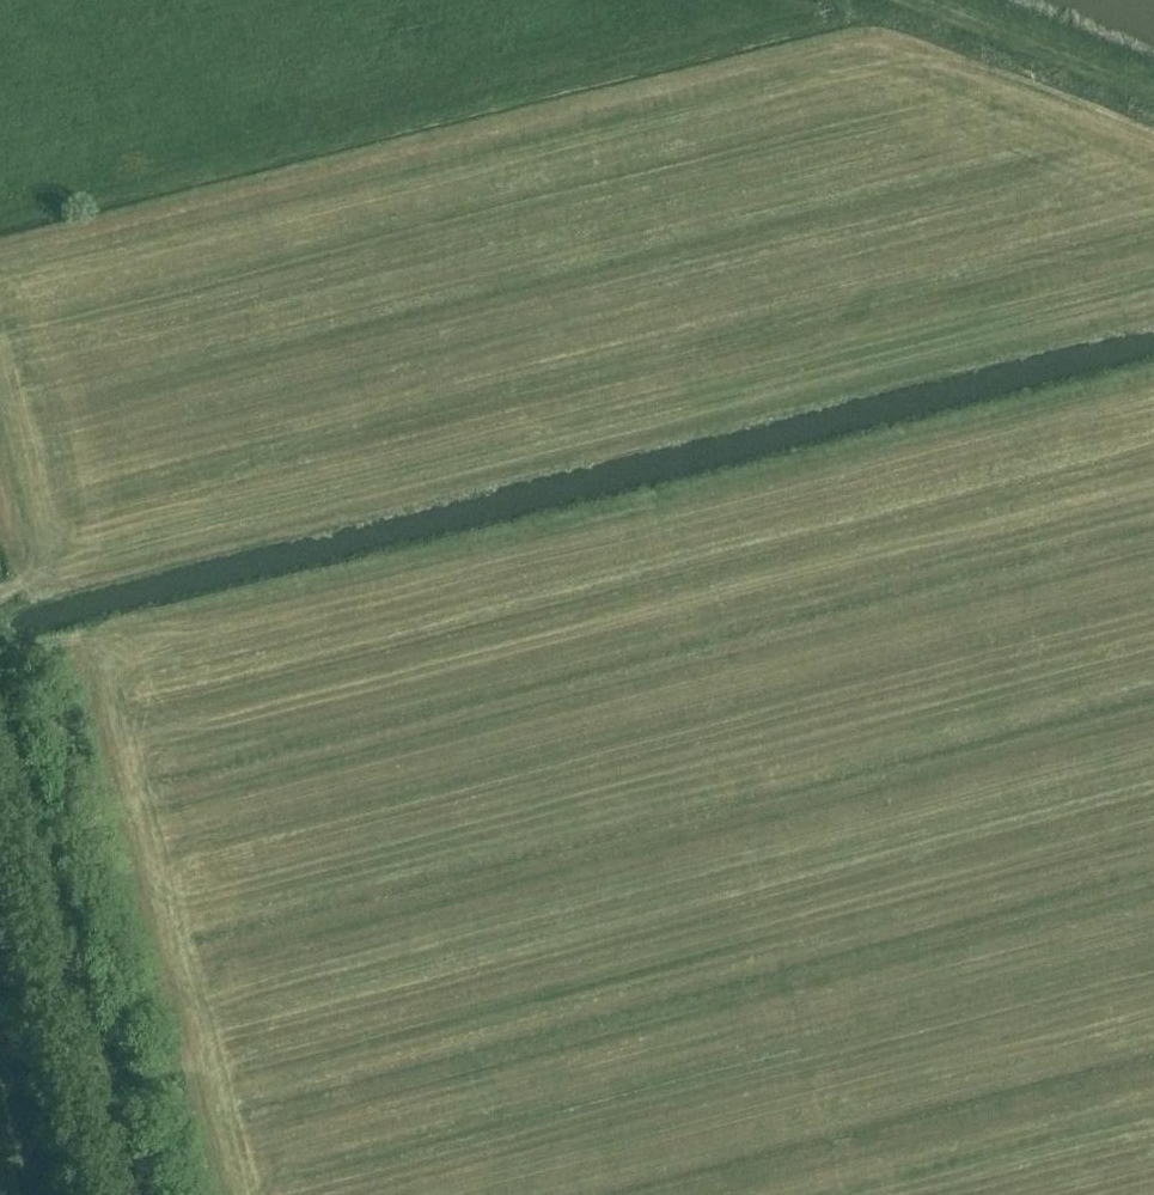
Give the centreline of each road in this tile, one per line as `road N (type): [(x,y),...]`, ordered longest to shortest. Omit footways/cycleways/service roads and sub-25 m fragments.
road 1 (tertiary): [(128,1194),(0,719)]
road 2 (track): [(1153,100),(903,0)]

